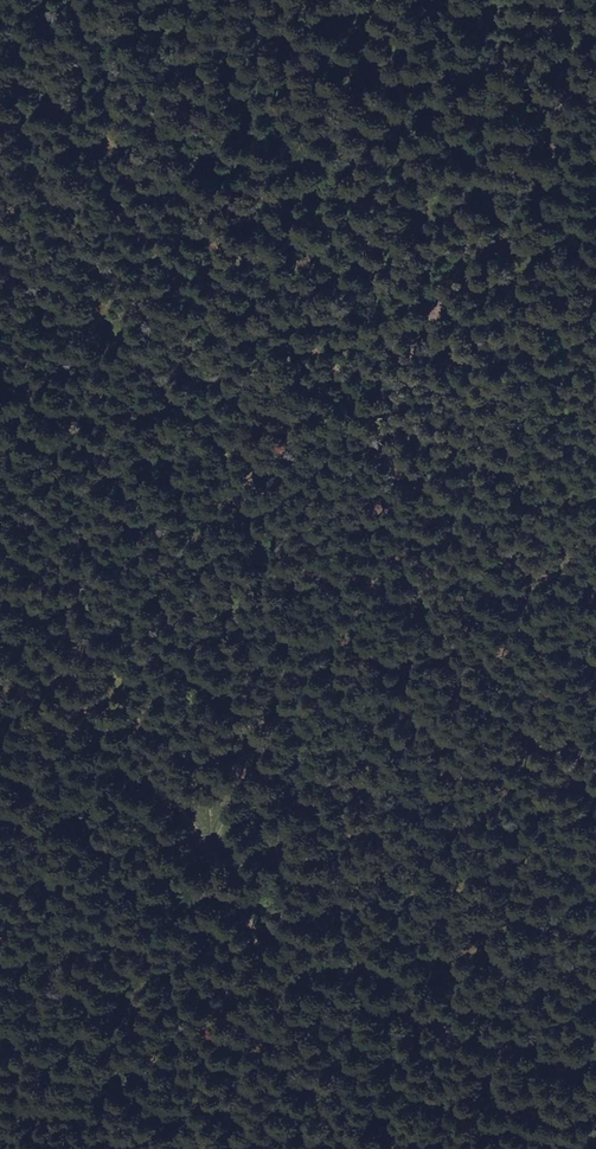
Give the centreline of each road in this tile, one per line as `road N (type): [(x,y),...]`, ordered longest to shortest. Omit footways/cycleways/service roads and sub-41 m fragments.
road 1 (track): [(595,90),(571,102),(487,224),(432,348),(390,486),(408,583),(522,725),(595,792)]

